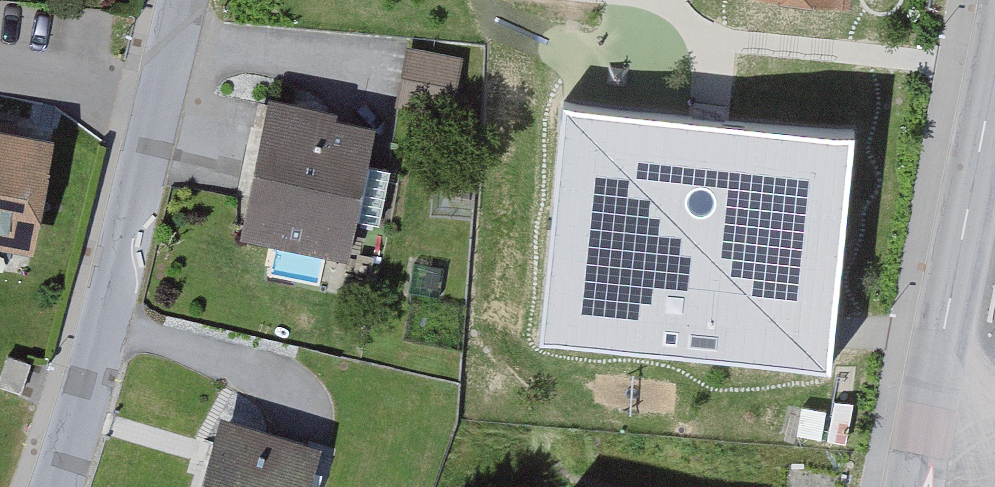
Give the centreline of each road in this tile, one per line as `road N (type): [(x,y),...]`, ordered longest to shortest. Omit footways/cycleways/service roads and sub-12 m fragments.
road 1 (residential): [(181,0),(58,486)]
road 2 (residential): [(928,381),(994,60)]

